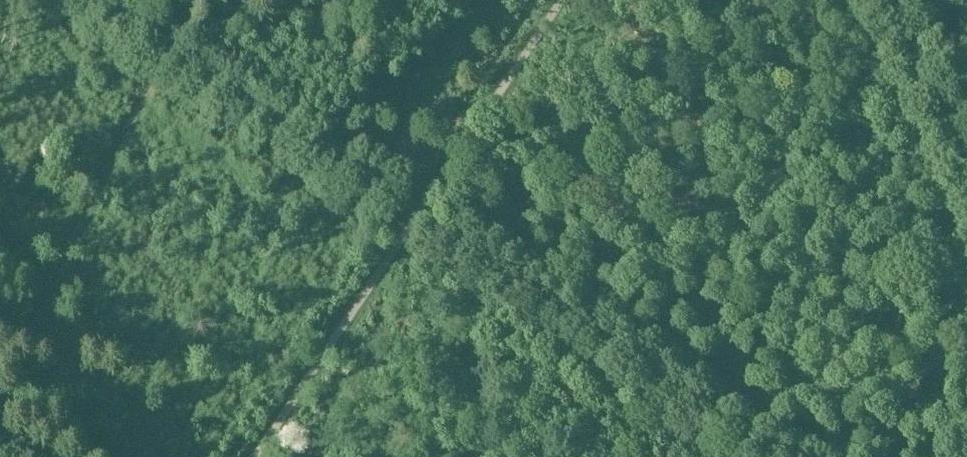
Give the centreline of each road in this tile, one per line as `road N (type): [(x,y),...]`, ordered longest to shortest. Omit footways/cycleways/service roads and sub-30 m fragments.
road 1 (track): [(0,364),(110,153),(170,67)]
road 2 (track): [(883,0),(966,185)]

